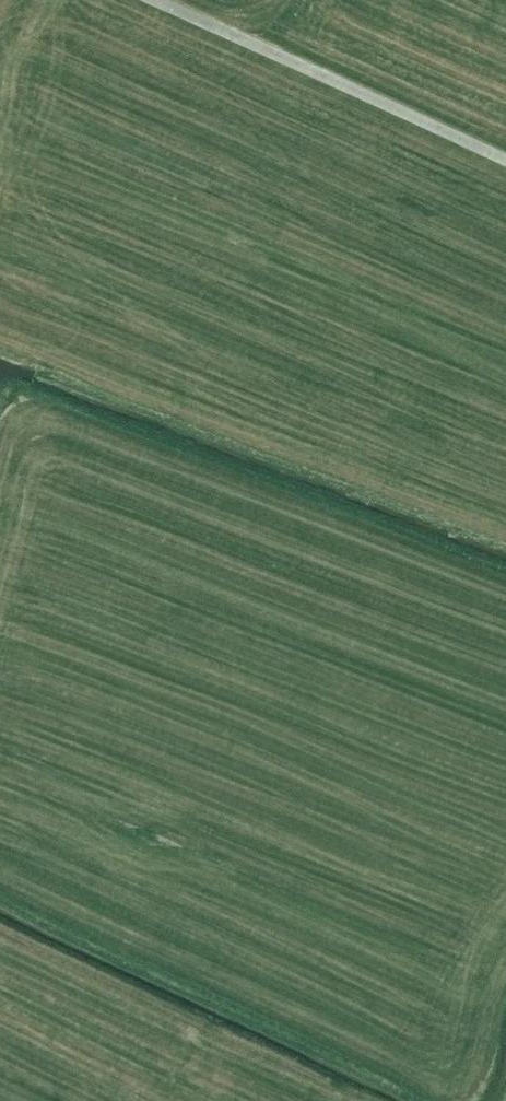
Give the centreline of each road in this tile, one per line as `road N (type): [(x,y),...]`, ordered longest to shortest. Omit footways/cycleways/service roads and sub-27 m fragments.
road 1 (unclassified): [(162,0),(505,159)]

